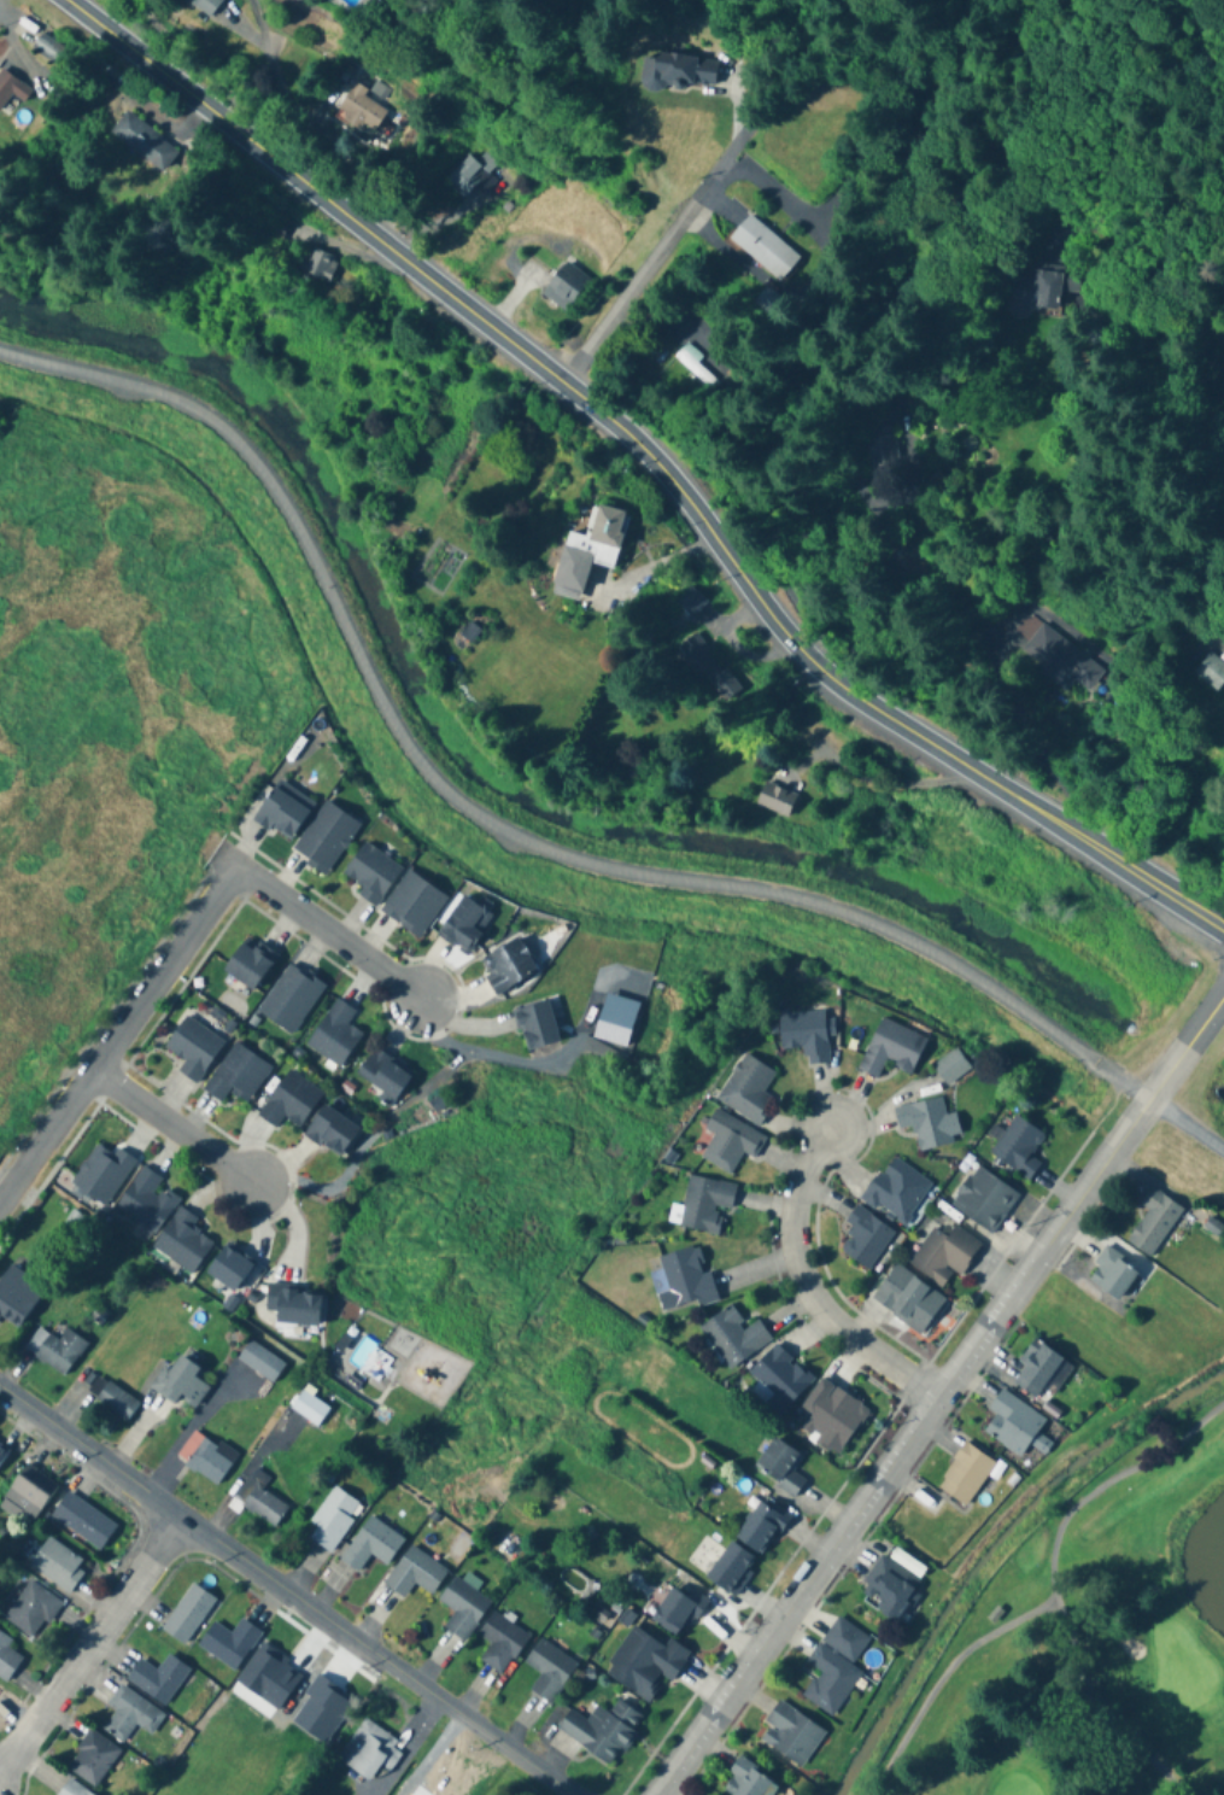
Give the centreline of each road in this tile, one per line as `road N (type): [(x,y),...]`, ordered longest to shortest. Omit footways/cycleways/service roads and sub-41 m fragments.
road 1 (secondary): [(75,0),(609,415),(704,518),(801,653),(948,760),(1223,936)]
road 2 (tertiary): [(659,1794),(1223,991)]
road 3 (residential): [(566,1794),(187,1521)]
road 4 (residential): [(0,1195),(235,865)]
road 5 (residential): [(933,1396),(832,1315),(783,1252),(784,1203),(831,1130)]
road 6 (residential): [(187,1521),(19,1750),(0,1762)]
road 7 (residential): [(187,1521),(0,1383)]
road 8 (residential): [(235,865),(422,1001)]
road 9 (residential): [(89,1075),(256,1183)]

